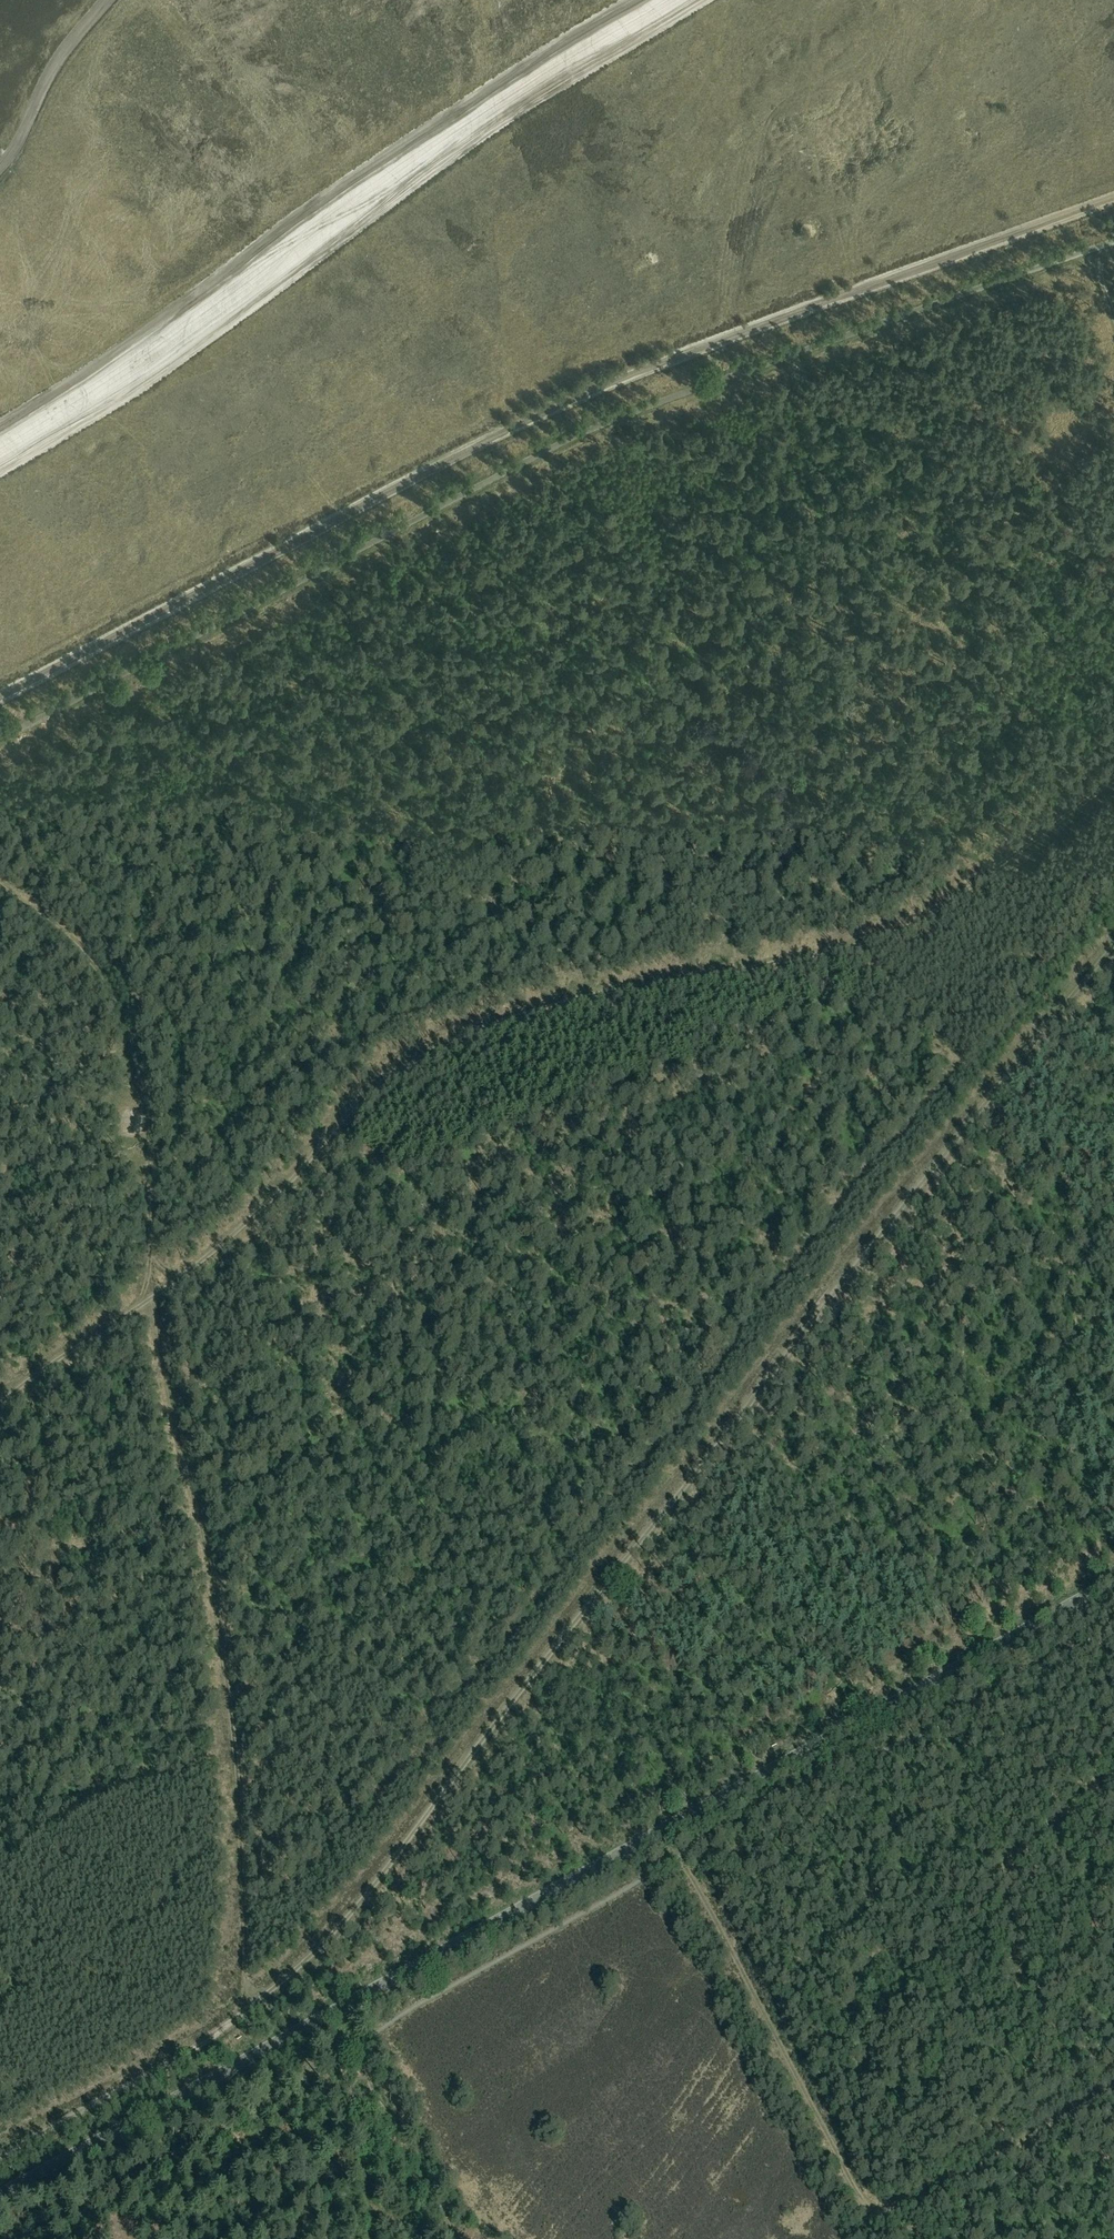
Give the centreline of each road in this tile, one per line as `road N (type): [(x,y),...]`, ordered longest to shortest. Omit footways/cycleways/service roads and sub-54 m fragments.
road 1 (track): [(1113,944),(322,1946),(206,2040),(0,2154)]
road 2 (track): [(0,1402),(188,1272),(265,1205),(376,1088),(439,1044),(560,999),(800,958),(886,934),(946,904),(1113,776)]
road 3 (tertiary): [(0,2194),(1113,1582)]
road 4 (unclassified): [(0,740),(538,455),(760,365),(1113,241)]
road 5 (track): [(0,697),(501,434),(700,348),(1113,199)]
road 6 (track): [(0,882),(100,971),(118,999),(132,1053),(116,1112),(144,1180),(151,1298),(215,1594),(240,1825),(245,2010)]
road 7 (track): [(660,1830),(868,2207),(906,2207),(1113,2086)]
road 8 (track): [(0,160),(46,81),(109,0)]
road 9 (track): [(144,1180),(147,1102),(132,1053)]

